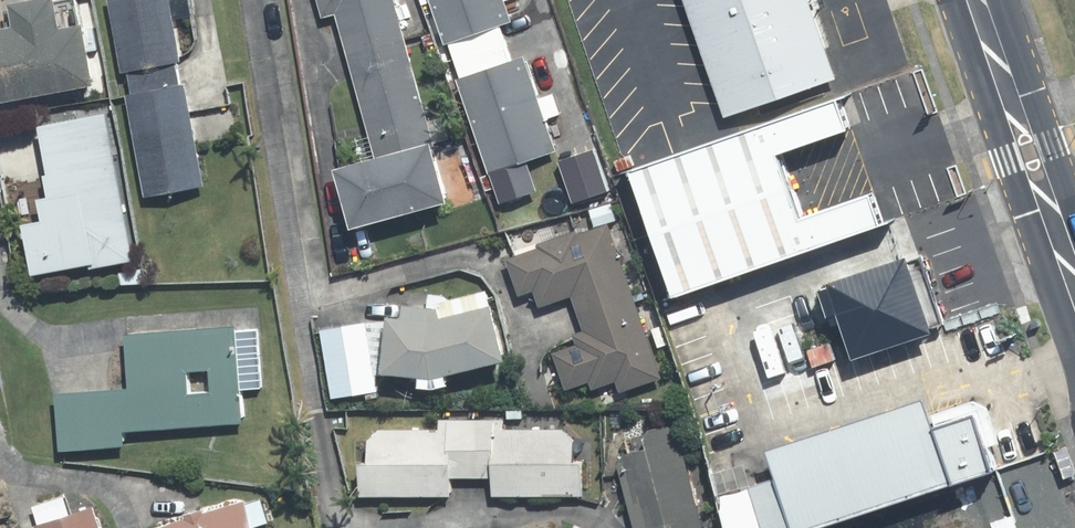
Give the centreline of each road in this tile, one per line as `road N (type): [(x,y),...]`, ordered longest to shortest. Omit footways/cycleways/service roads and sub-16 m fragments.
road 1 (secondary): [(1074,287),(975,0)]

